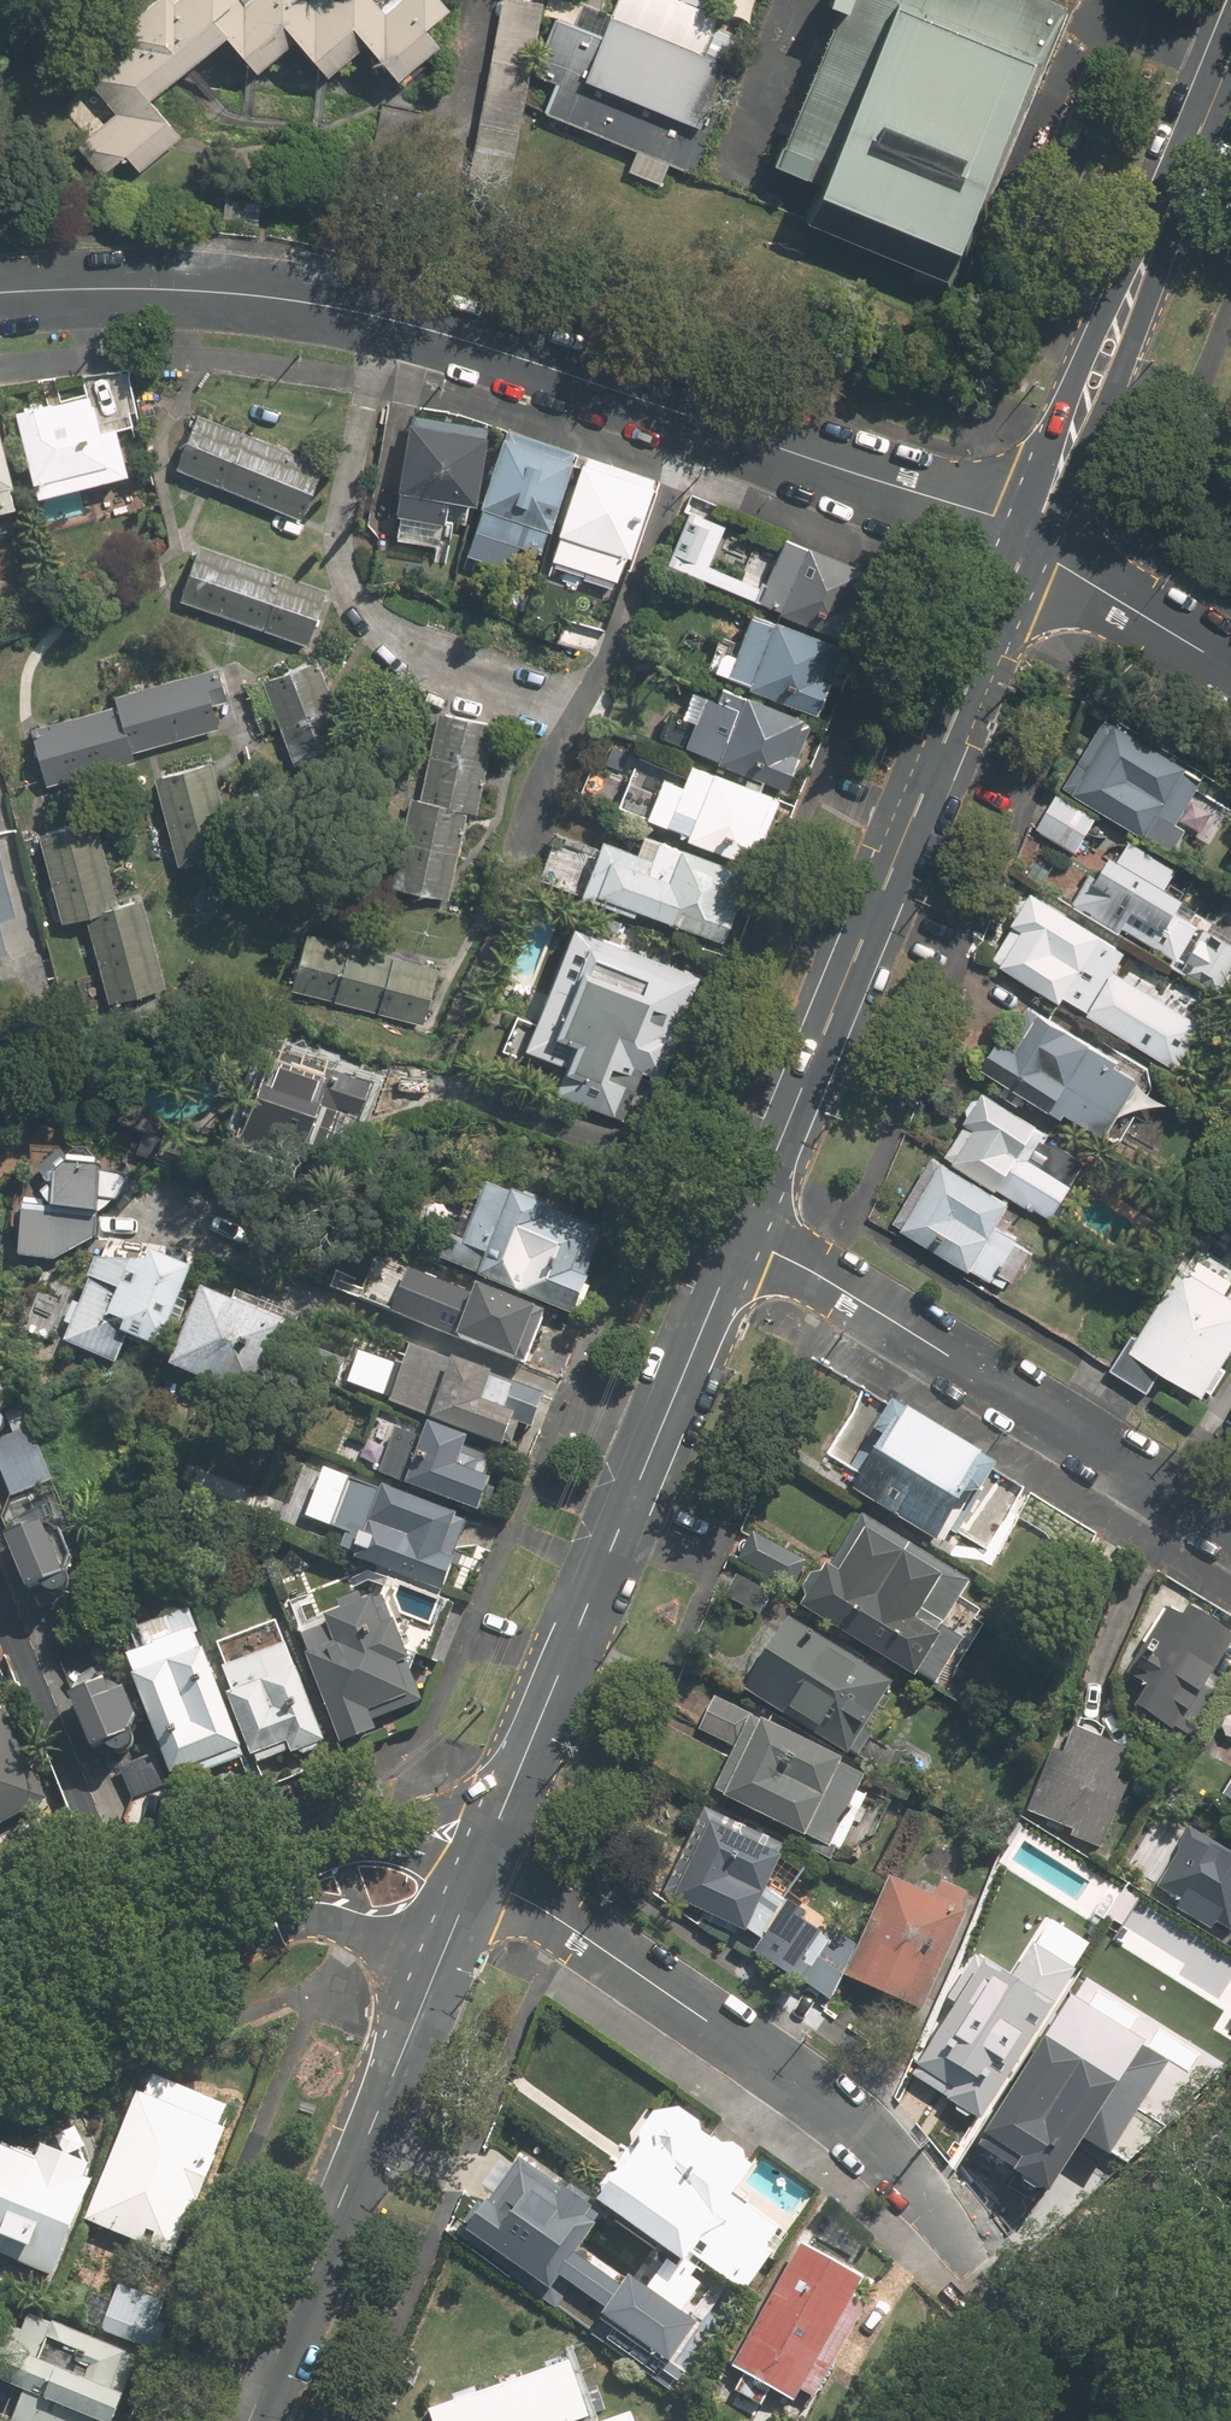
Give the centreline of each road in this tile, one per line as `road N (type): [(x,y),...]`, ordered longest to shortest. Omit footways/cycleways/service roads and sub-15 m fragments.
road 1 (residential): [(1029,536),(995,516),(375,313),(169,289),(0,291)]
road 2 (tertiary): [(1029,536),(737,1239)]
road 3 (residential): [(475,1880),(555,1916),(843,2115),(943,2216),(983,2275)]
road 4 (tertiary): [(737,1239),(515,1777)]
road 5 (residential): [(1230,1531),(808,1269),(737,1239)]
road 6 (tertiary): [(1230,55),(1029,536)]
road 7 (residential): [(439,1961),(248,2420)]
road 8 (residential): [(1029,536),(1058,564),(1230,670)]
road 9 (tertiary): [(439,1961),(337,1916),(303,1910),(209,1917)]
road 10 (tertiary): [(0,2006),(209,1917)]
road 11 (tertiary): [(209,1917),(314,1872),(381,1855)]
road 12 (tertiary): [(381,1855),(515,1777)]

